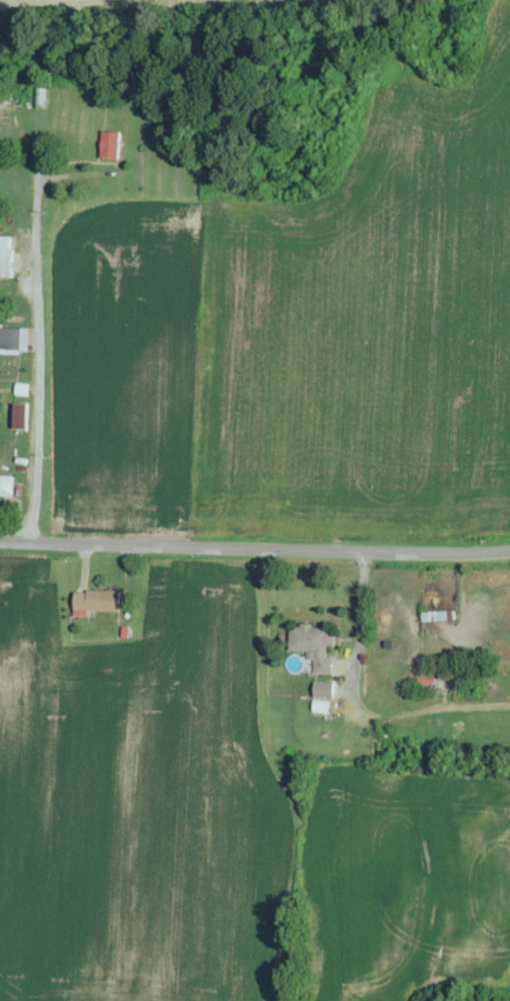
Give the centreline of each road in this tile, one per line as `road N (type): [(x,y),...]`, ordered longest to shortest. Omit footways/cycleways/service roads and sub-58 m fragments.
road 1 (tertiary): [(0,531),(509,527)]
road 2 (residential): [(47,532),(83,108)]
road 3 (residential): [(0,792),(14,532)]

